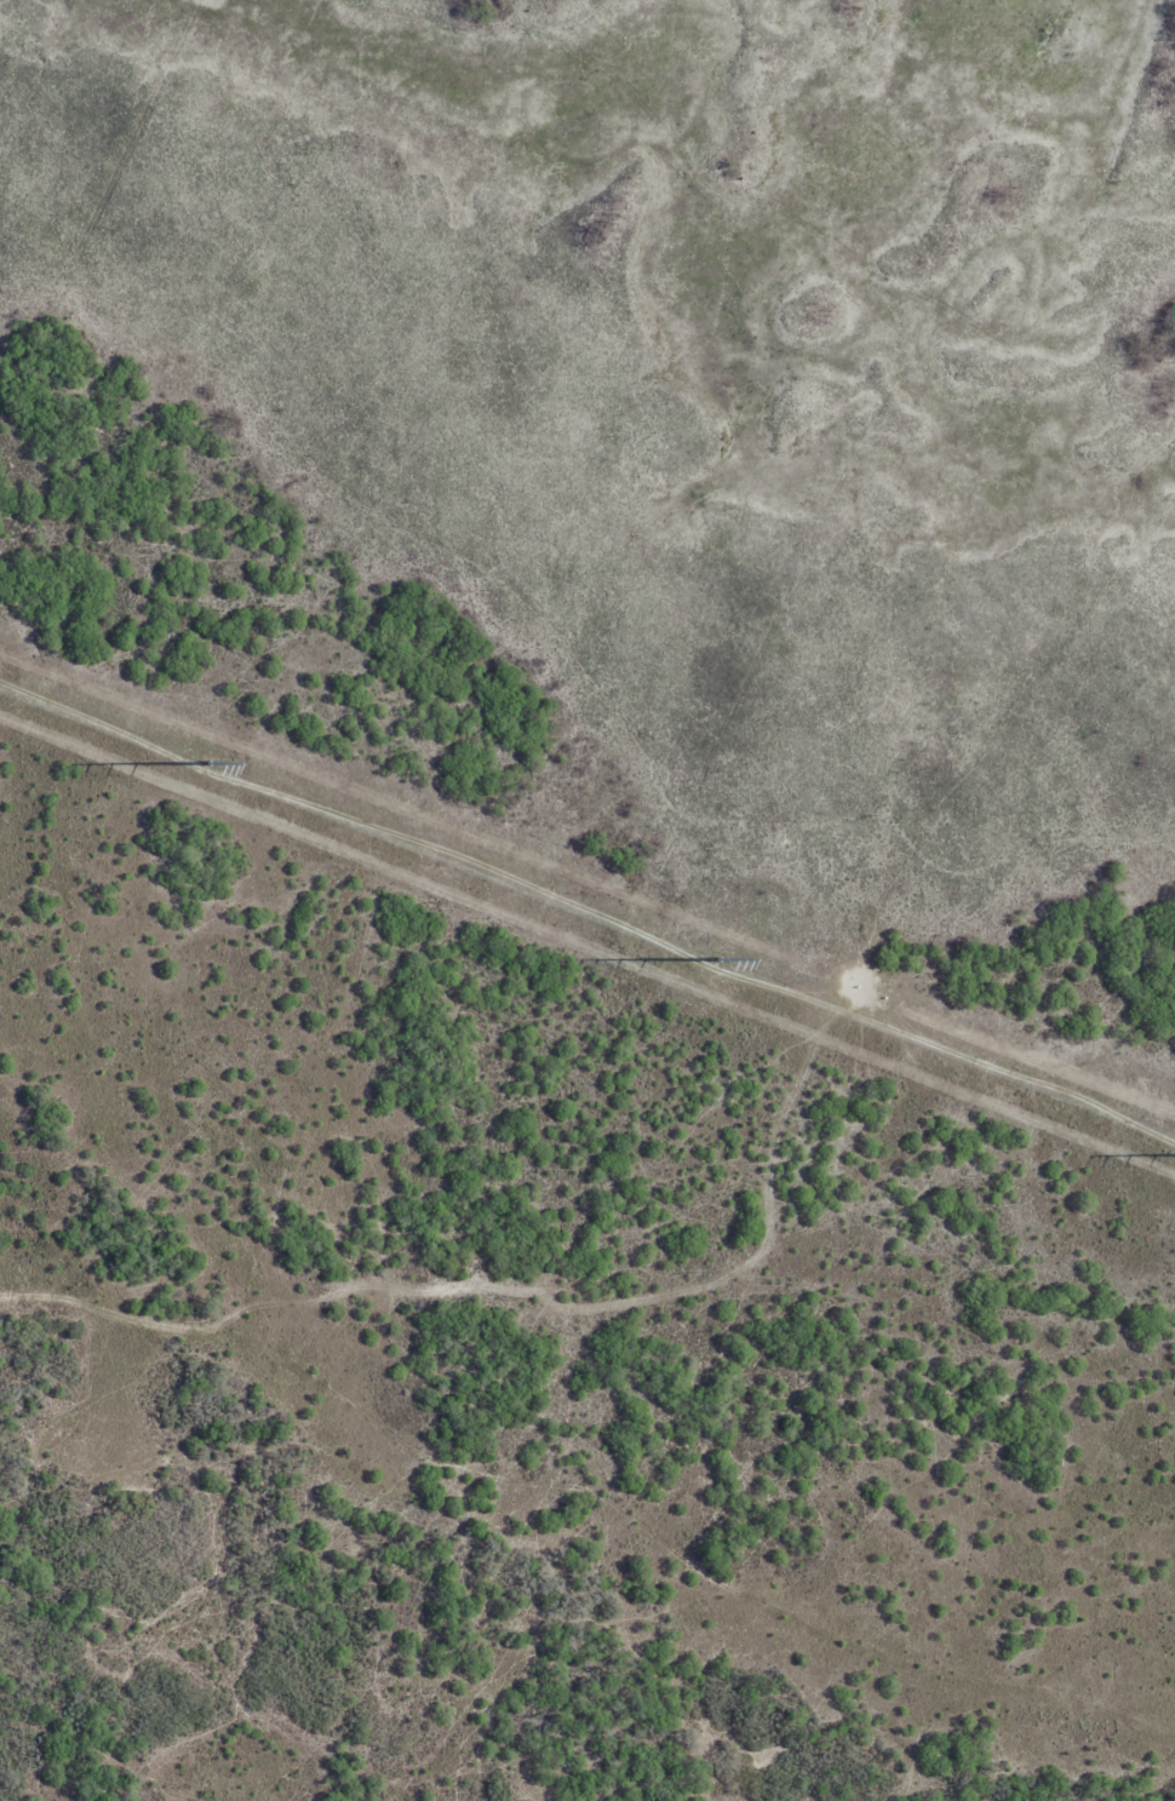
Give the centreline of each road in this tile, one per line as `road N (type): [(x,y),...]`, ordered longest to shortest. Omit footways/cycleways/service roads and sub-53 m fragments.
road 1 (residential): [(1174,1577),(644,1381),(465,1333),(0,1333)]

